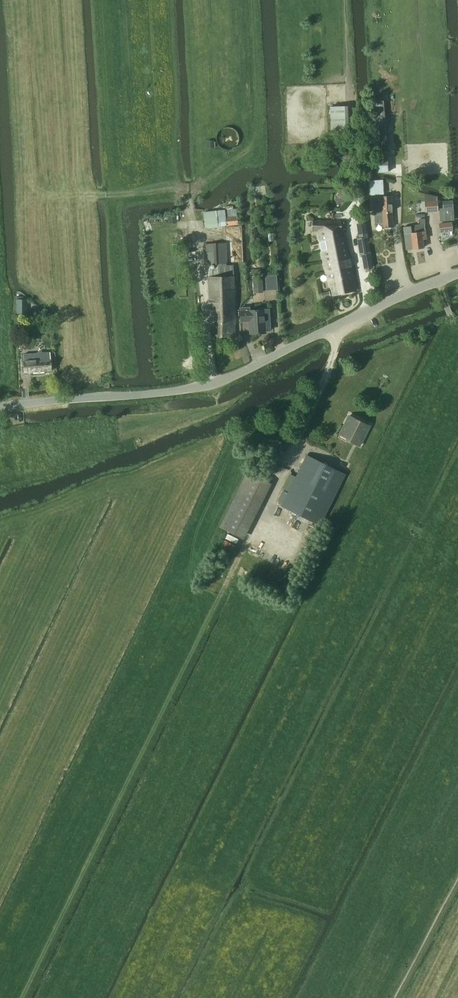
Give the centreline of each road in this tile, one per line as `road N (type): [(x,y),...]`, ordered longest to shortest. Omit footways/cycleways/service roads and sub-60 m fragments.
road 1 (track): [(331,721),(383,616),(433,547),(379,502),(374,481),(452,319),(439,282)]
road 2 (track): [(21,997),(248,540)]
road 3 (tertiary): [(0,407),(216,385),(457,275)]
road 4 (track): [(35,511),(220,437),(256,436),(290,452)]

